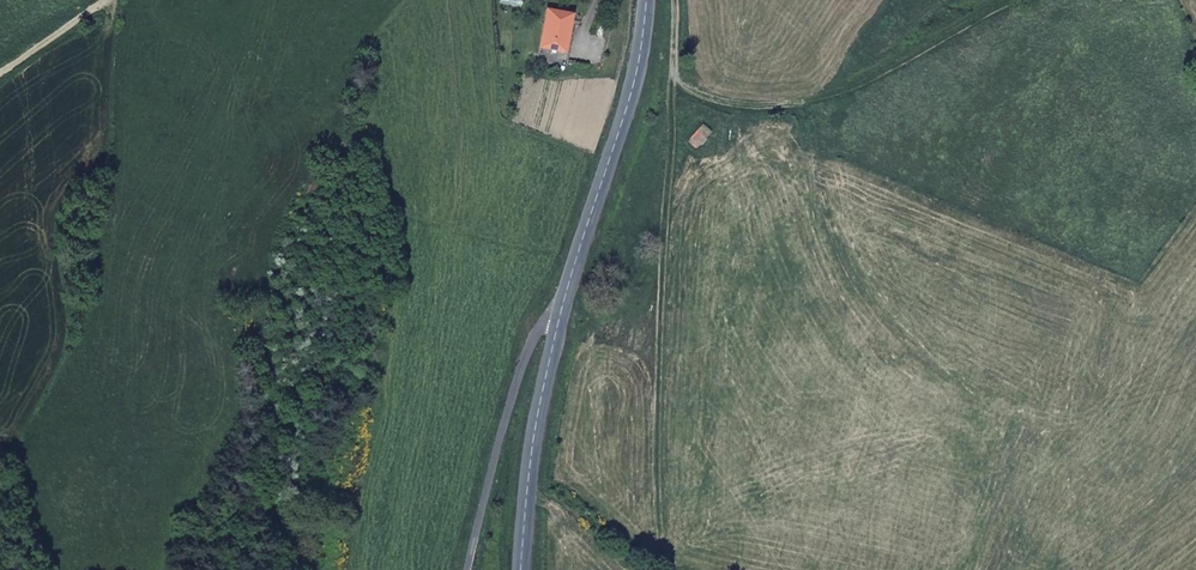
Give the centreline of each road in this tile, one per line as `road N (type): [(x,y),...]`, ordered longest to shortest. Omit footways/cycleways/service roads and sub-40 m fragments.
road 1 (track): [(674,0),(673,69),(683,83),(719,100),(764,105),(811,103),(885,72),(1006,0)]
road 2 (unclassified): [(470,569),(515,392),(539,329),(573,286)]
road 3 (secondary): [(573,286),(637,75),(648,0)]
road 4 (secondary): [(522,569),(534,444),(573,286)]

